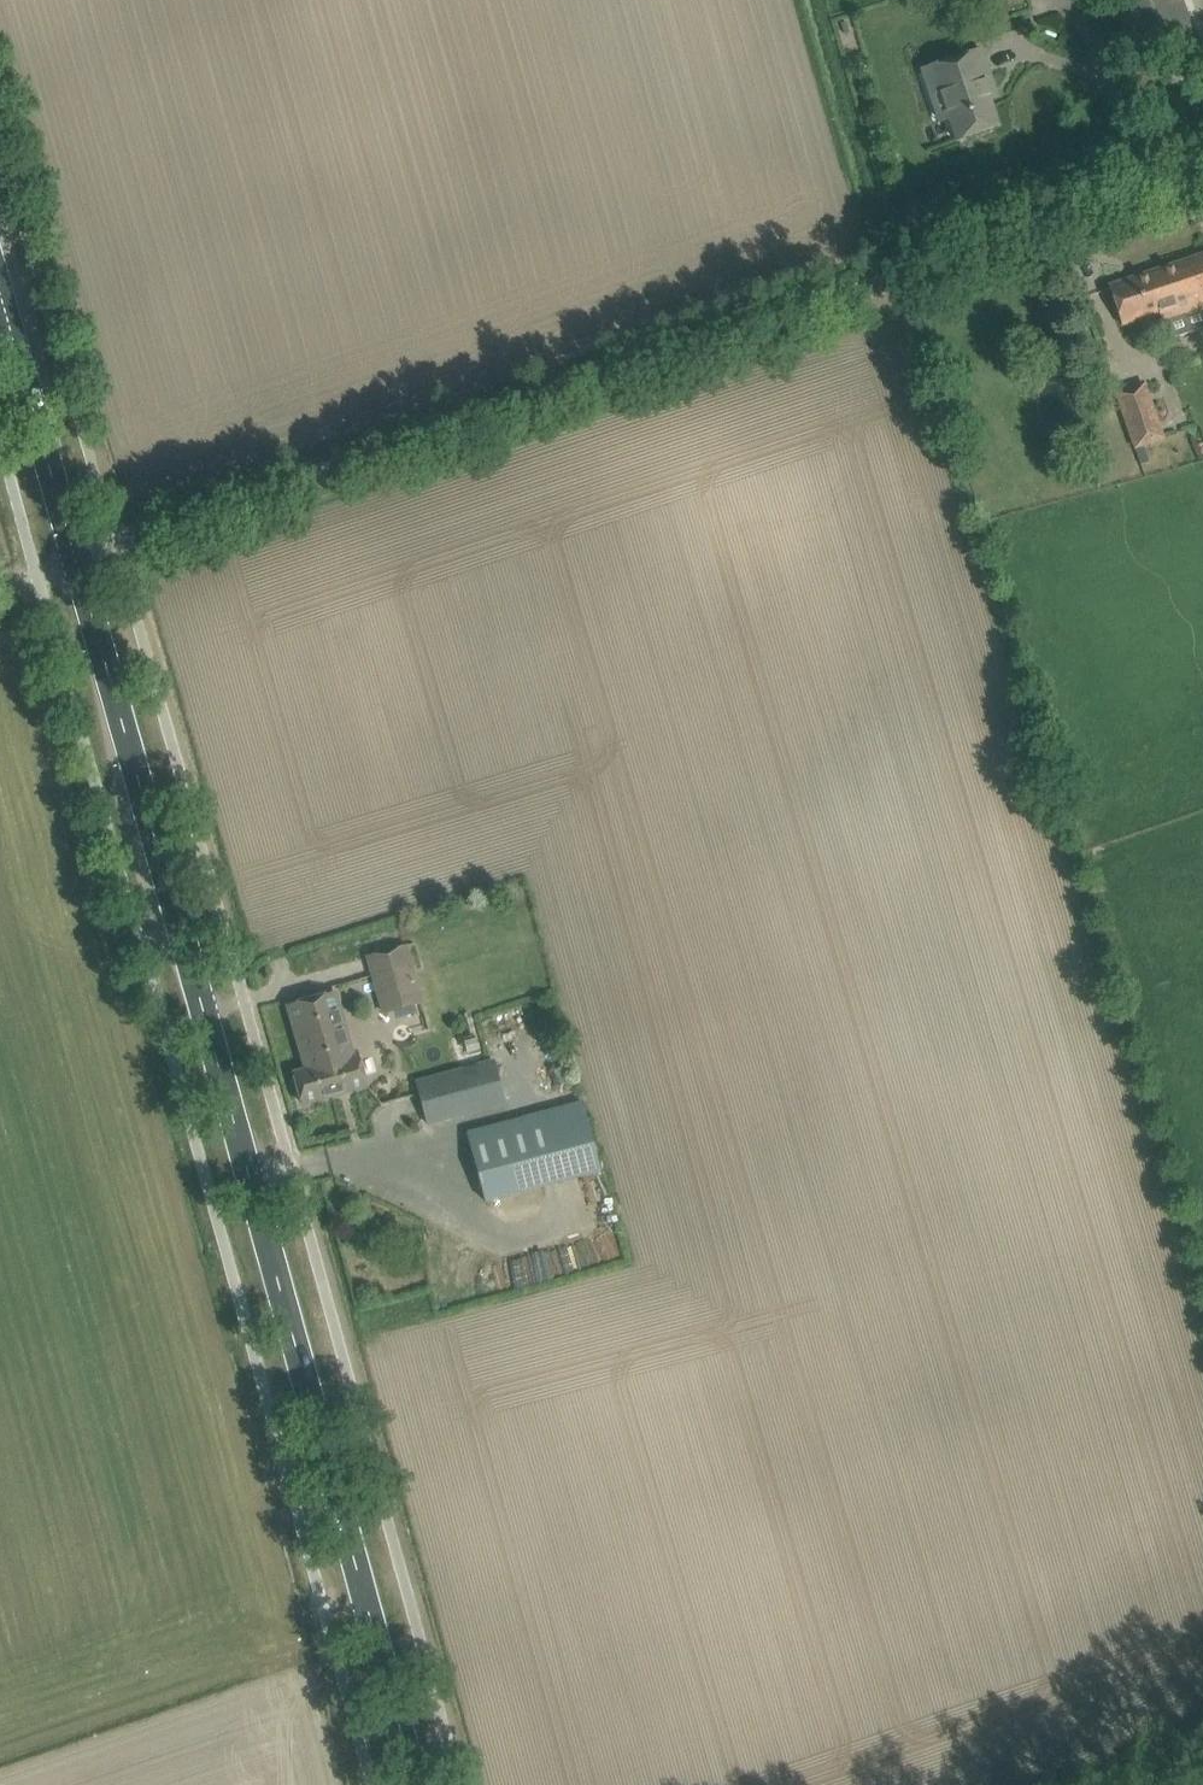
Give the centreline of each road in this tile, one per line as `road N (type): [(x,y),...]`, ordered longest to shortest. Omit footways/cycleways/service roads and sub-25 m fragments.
road 1 (secondary): [(412,1784),(77,564)]
road 2 (unclassified): [(77,564),(1202,182)]
road 3 (secondary): [(77,564),(7,320)]

